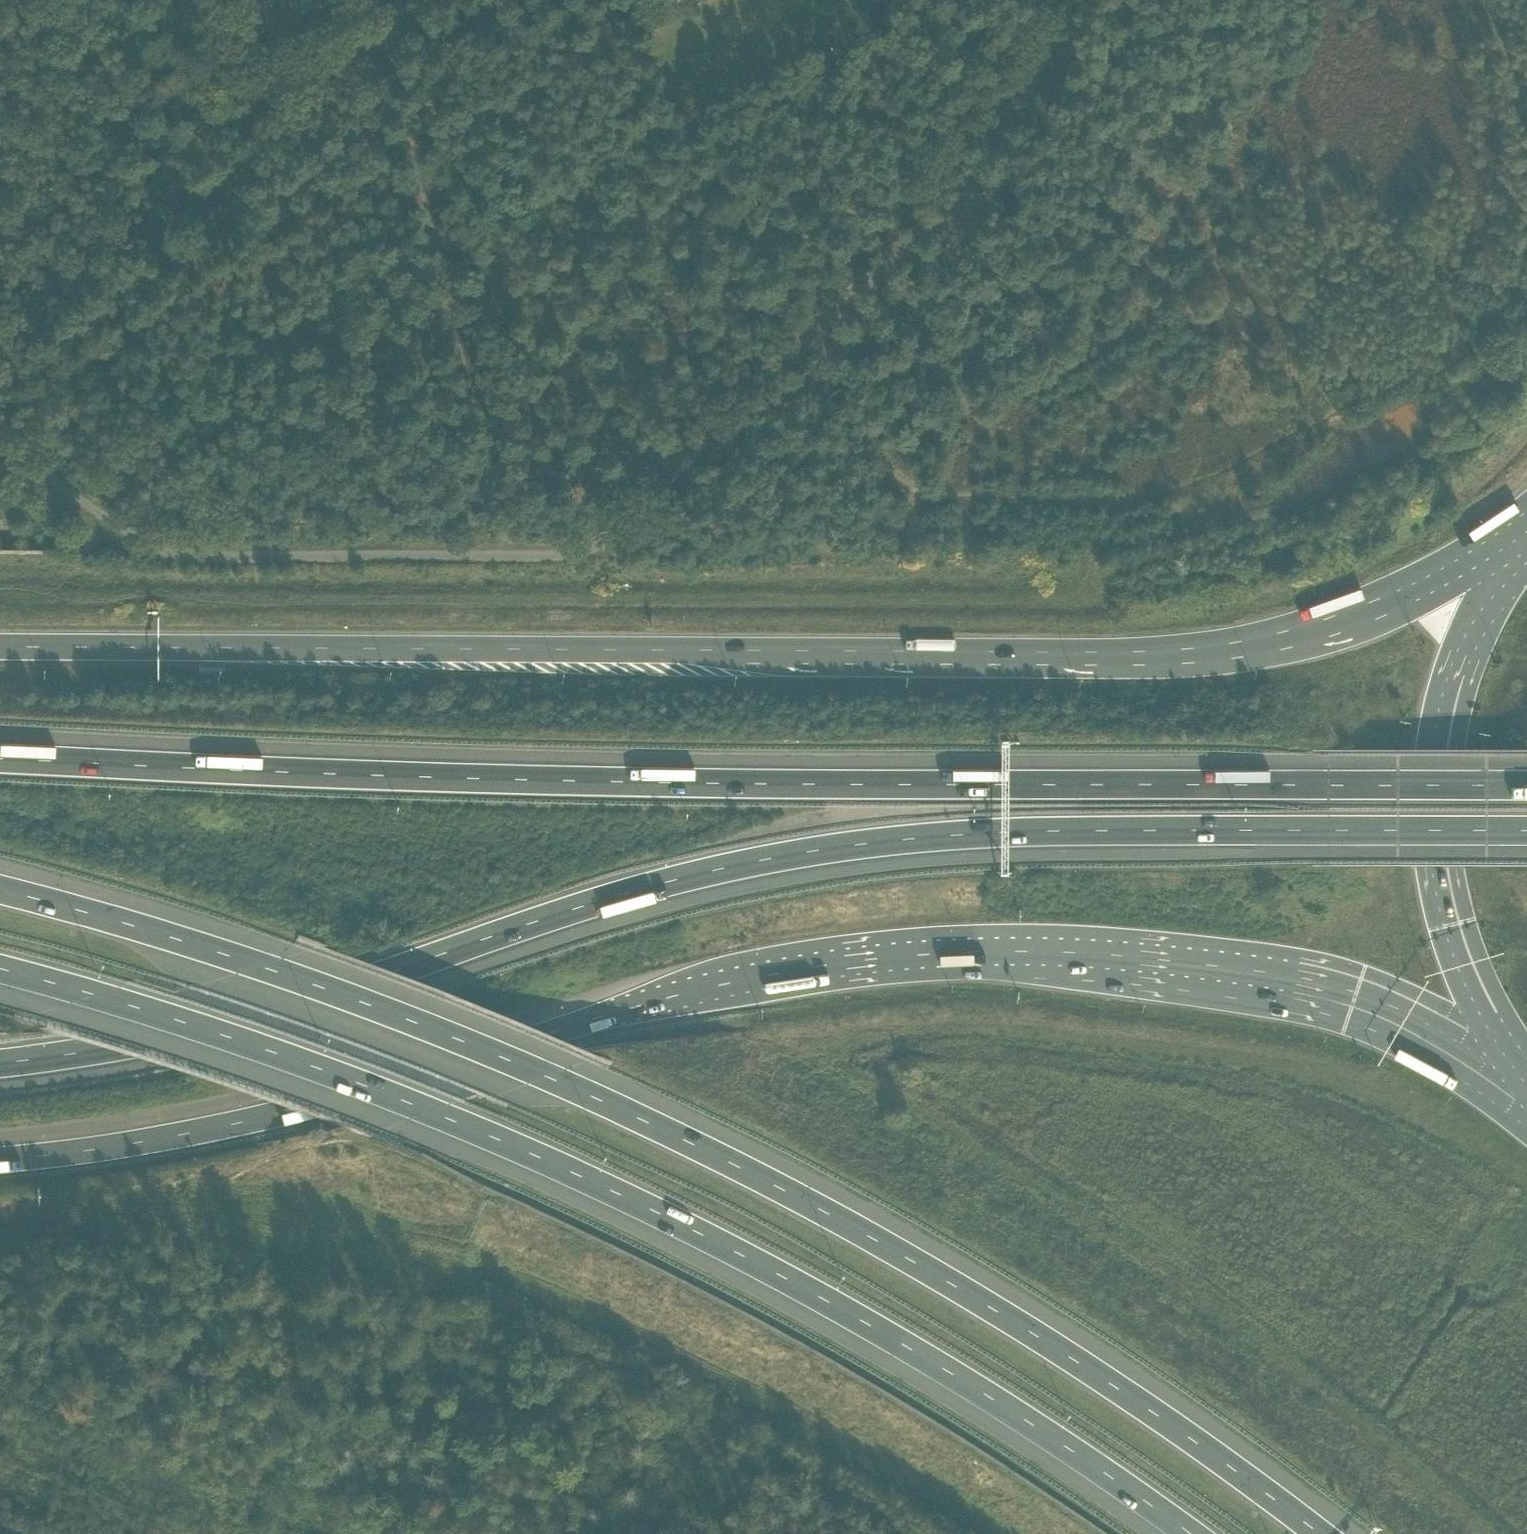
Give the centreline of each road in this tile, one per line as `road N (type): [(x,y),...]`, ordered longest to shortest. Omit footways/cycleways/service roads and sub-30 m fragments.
road 1 (trunk): [(0,1161),(137,1143),(301,1108),(764,974),(950,952),(1112,955),(1328,983),(1426,1023),(1524,1088)]
road 2 (motorway): [(0,1065),(276,1012),(629,893),(827,847),(1048,829),(1526,832)]
road 3 (trunk): [(1526,522),(1362,614),(1191,656),(0,646)]
road 4 (motorway): [(1526,784),(631,784),(0,759)]
road 5 (motorway): [(1320,1533),(1065,1349),(717,1154),(420,1022),(0,887)]
road 6 (motorway): [(0,969),(353,1083),(680,1223),(1013,1413),(1187,1533)]
road 7 (track): [(0,1219),(169,1206),(286,1221),(407,1265),(527,1276),(846,1433),(1003,1533)]
road 8 (track): [(572,556),(638,535),(683,506),(941,252),(1035,125),(1082,0)]
road 9 (trunk): [(1526,524),(1453,683),(1434,815),(1460,953),(1524,1088)]
road 10 (track): [(513,557),(386,23)]
road 11 (track): [(0,421),(419,172)]
road 12 (track): [(426,0),(234,106),(203,101),(187,0)]
road 13 (track): [(439,253),(668,124)]

